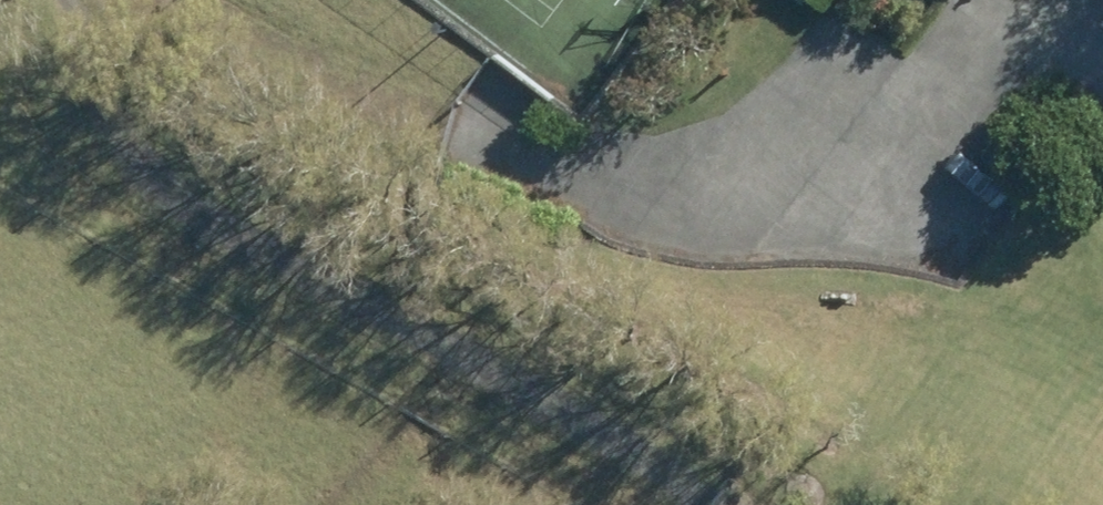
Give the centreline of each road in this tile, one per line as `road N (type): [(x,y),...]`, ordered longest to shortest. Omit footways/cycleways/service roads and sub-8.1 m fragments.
road 1 (track): [(132,0),(279,78),(596,165),(785,173),(919,124),(1032,49),(1102,46)]
road 2 (track): [(0,96),(450,377),(680,504)]

